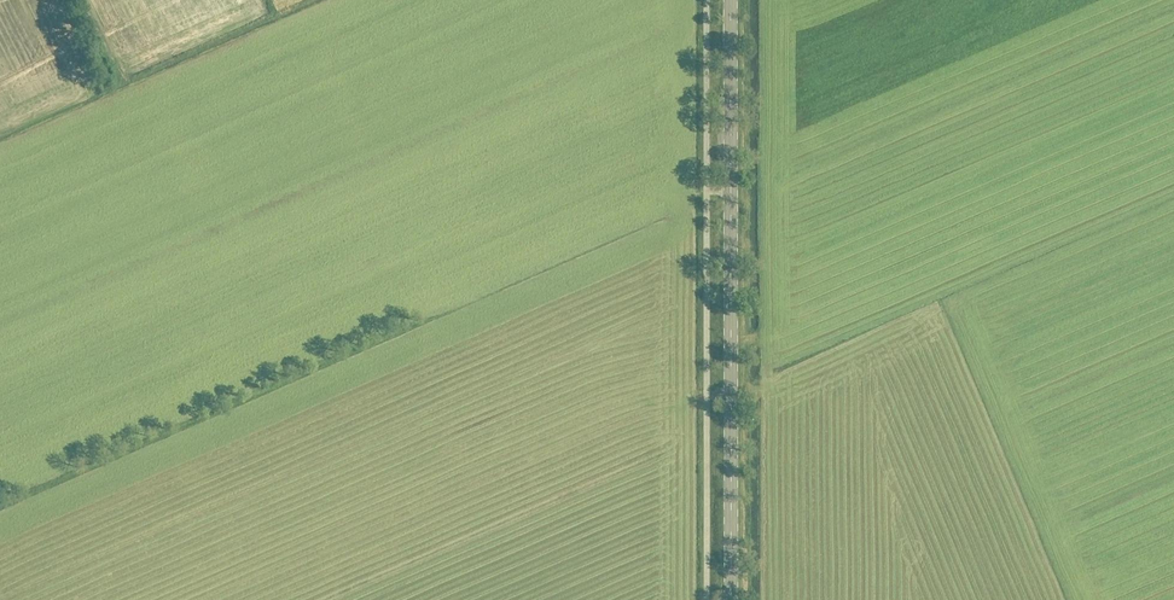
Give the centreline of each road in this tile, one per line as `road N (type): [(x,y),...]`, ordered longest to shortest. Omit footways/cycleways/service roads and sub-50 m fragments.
road 1 (secondary): [(732,599),(731,0)]

